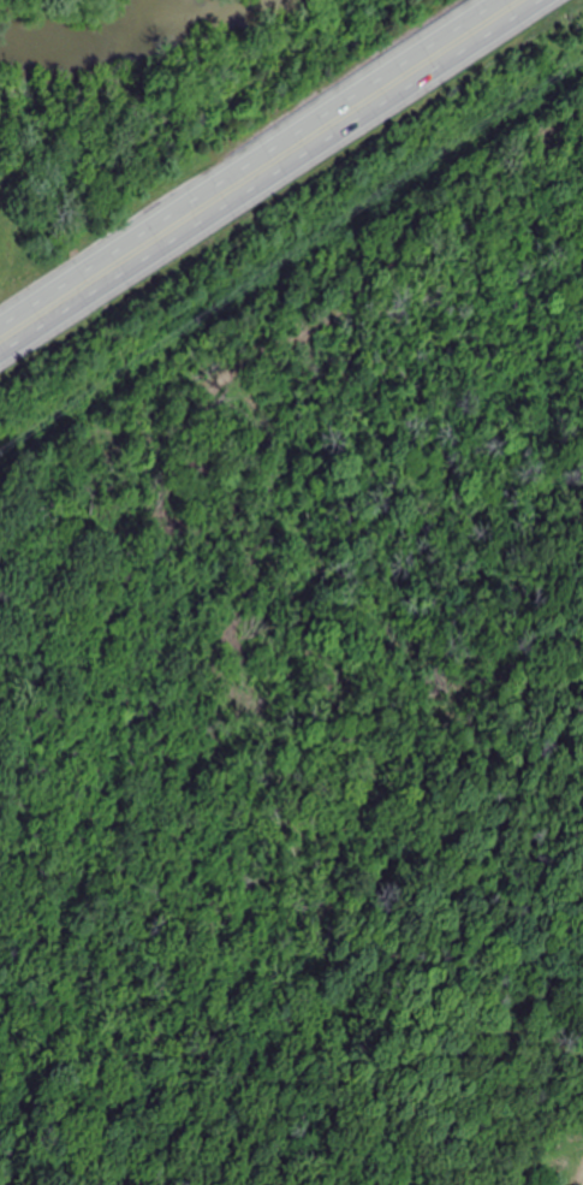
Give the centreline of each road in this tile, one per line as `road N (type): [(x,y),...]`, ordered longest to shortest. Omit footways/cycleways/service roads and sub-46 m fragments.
road 1 (trunk): [(0,354),(545,0)]
road 2 (trunk): [(497,0),(0,325)]

